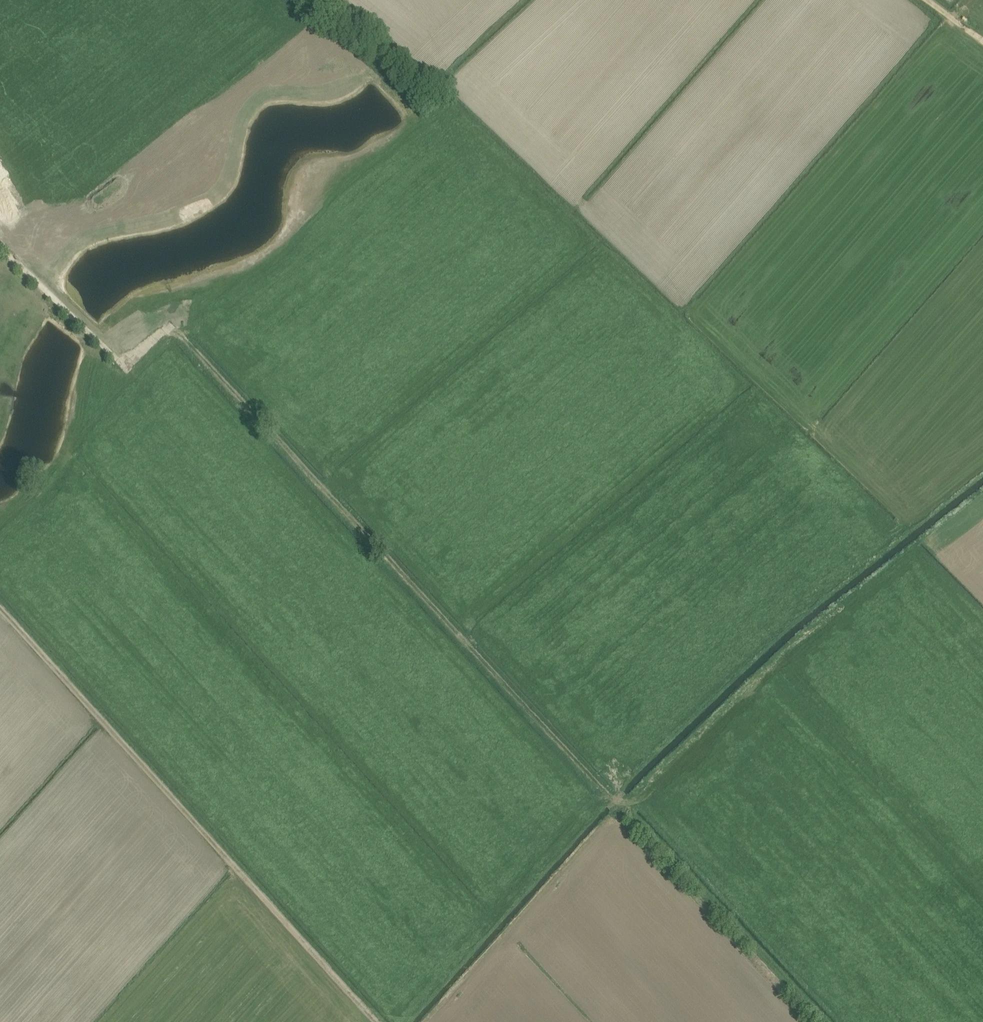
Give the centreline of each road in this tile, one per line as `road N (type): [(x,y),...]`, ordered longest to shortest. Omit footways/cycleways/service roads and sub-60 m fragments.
road 1 (track): [(0,246),(114,359),(128,363),(169,329),(183,338),(822,1021)]

